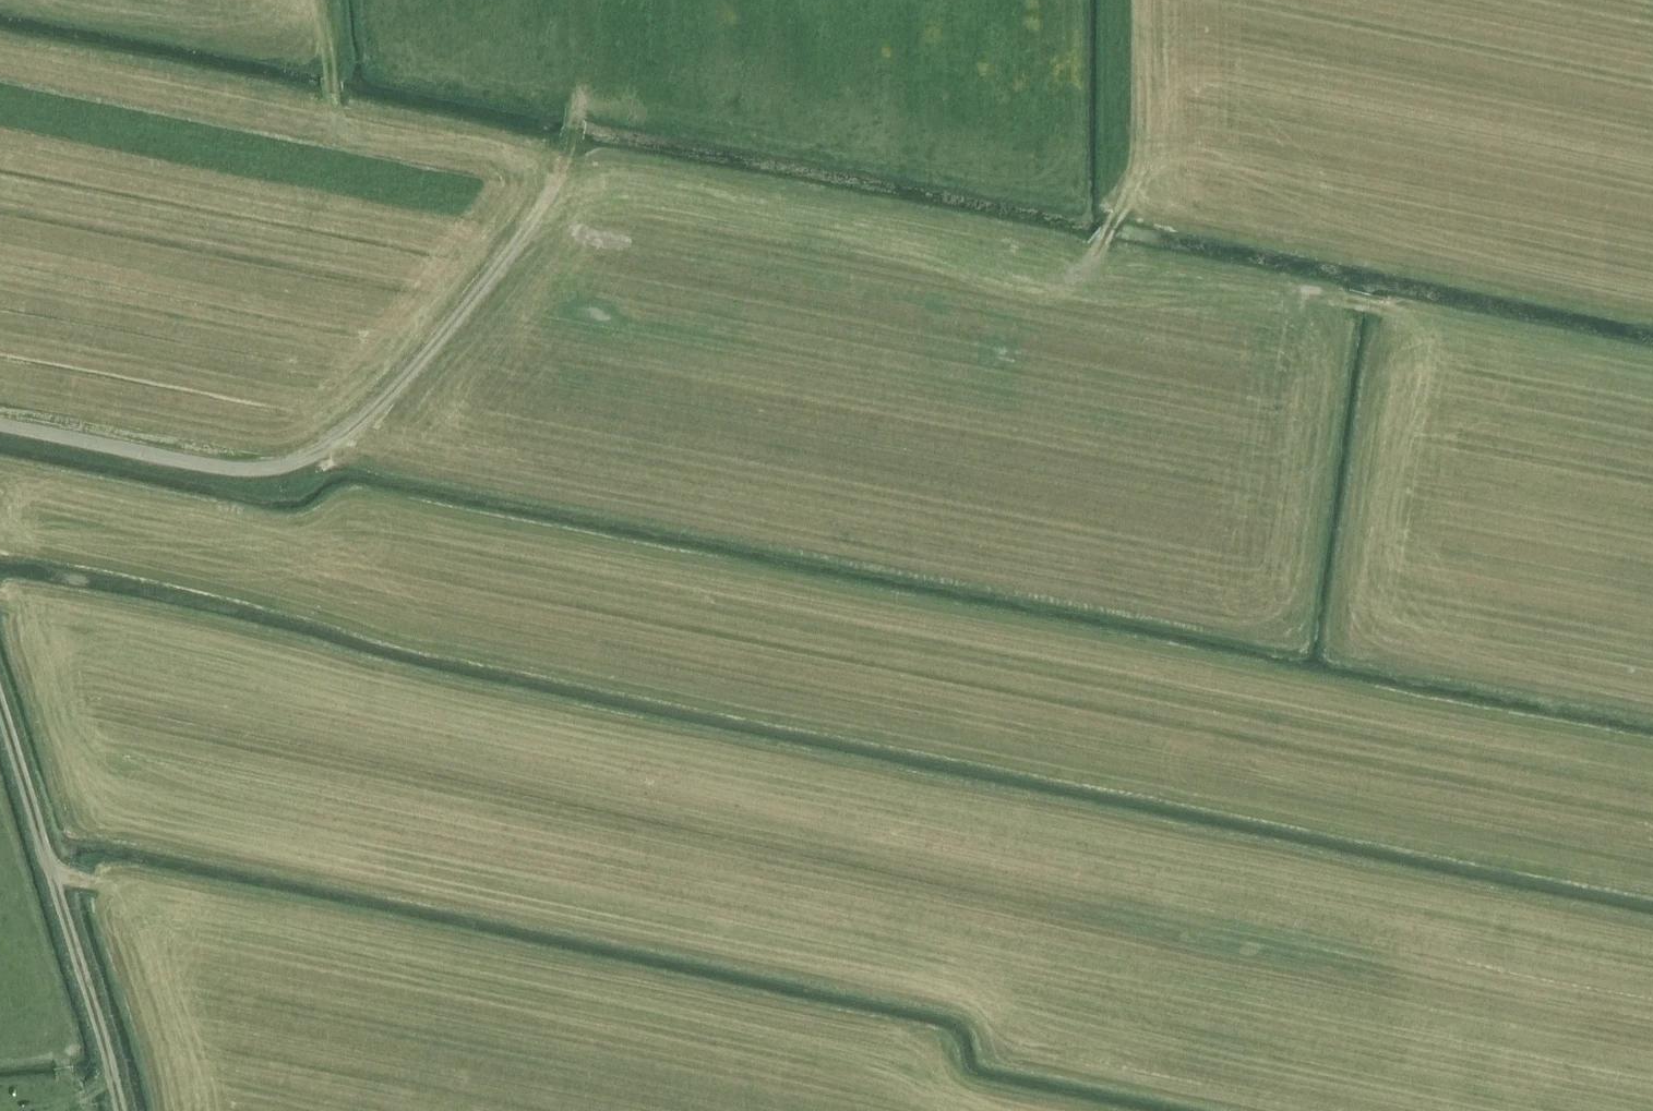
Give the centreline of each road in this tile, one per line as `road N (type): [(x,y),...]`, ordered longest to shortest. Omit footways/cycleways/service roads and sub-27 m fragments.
road 1 (track): [(0,424),(238,468),(324,448),(406,377),(507,258),(562,168),(581,98)]
road 2 (track): [(0,704),(121,1110)]

